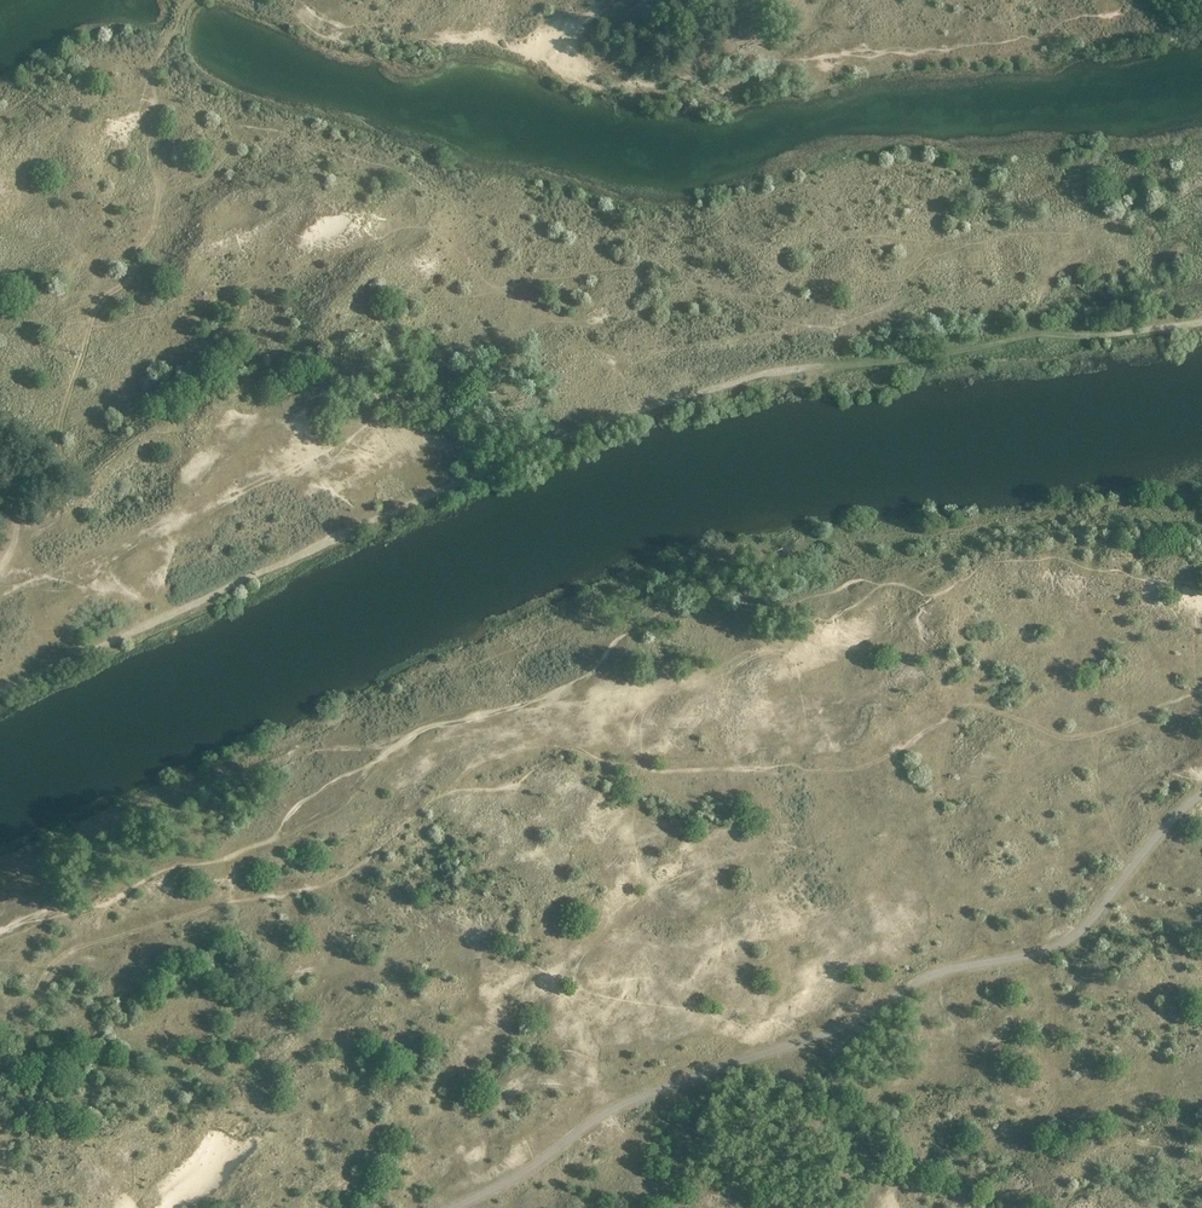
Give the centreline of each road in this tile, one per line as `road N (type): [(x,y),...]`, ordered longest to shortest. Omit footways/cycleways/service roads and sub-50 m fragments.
road 1 (track): [(453,1207),(638,1098),(830,1033),(941,971),(1067,942),(1201,795)]

